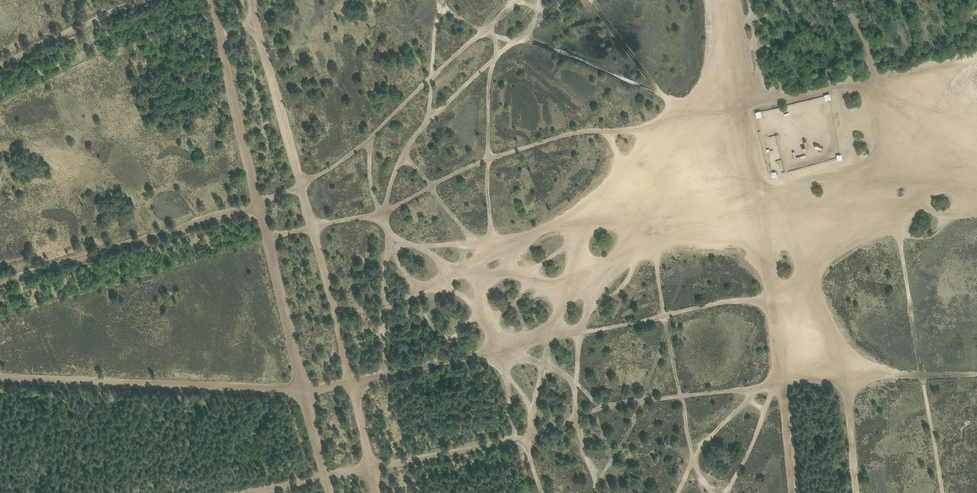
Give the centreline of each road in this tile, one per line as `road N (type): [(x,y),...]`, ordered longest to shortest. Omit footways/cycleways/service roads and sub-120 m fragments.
road 1 (track): [(255,0),(381,492)]
road 2 (track): [(331,492),(209,0)]
road 3 (track): [(0,379),(305,392),(353,384)]
road 4 (track): [(0,281),(258,206)]
road 5 (track): [(0,68),(144,0)]
road 6 (track): [(229,492),(374,466)]

